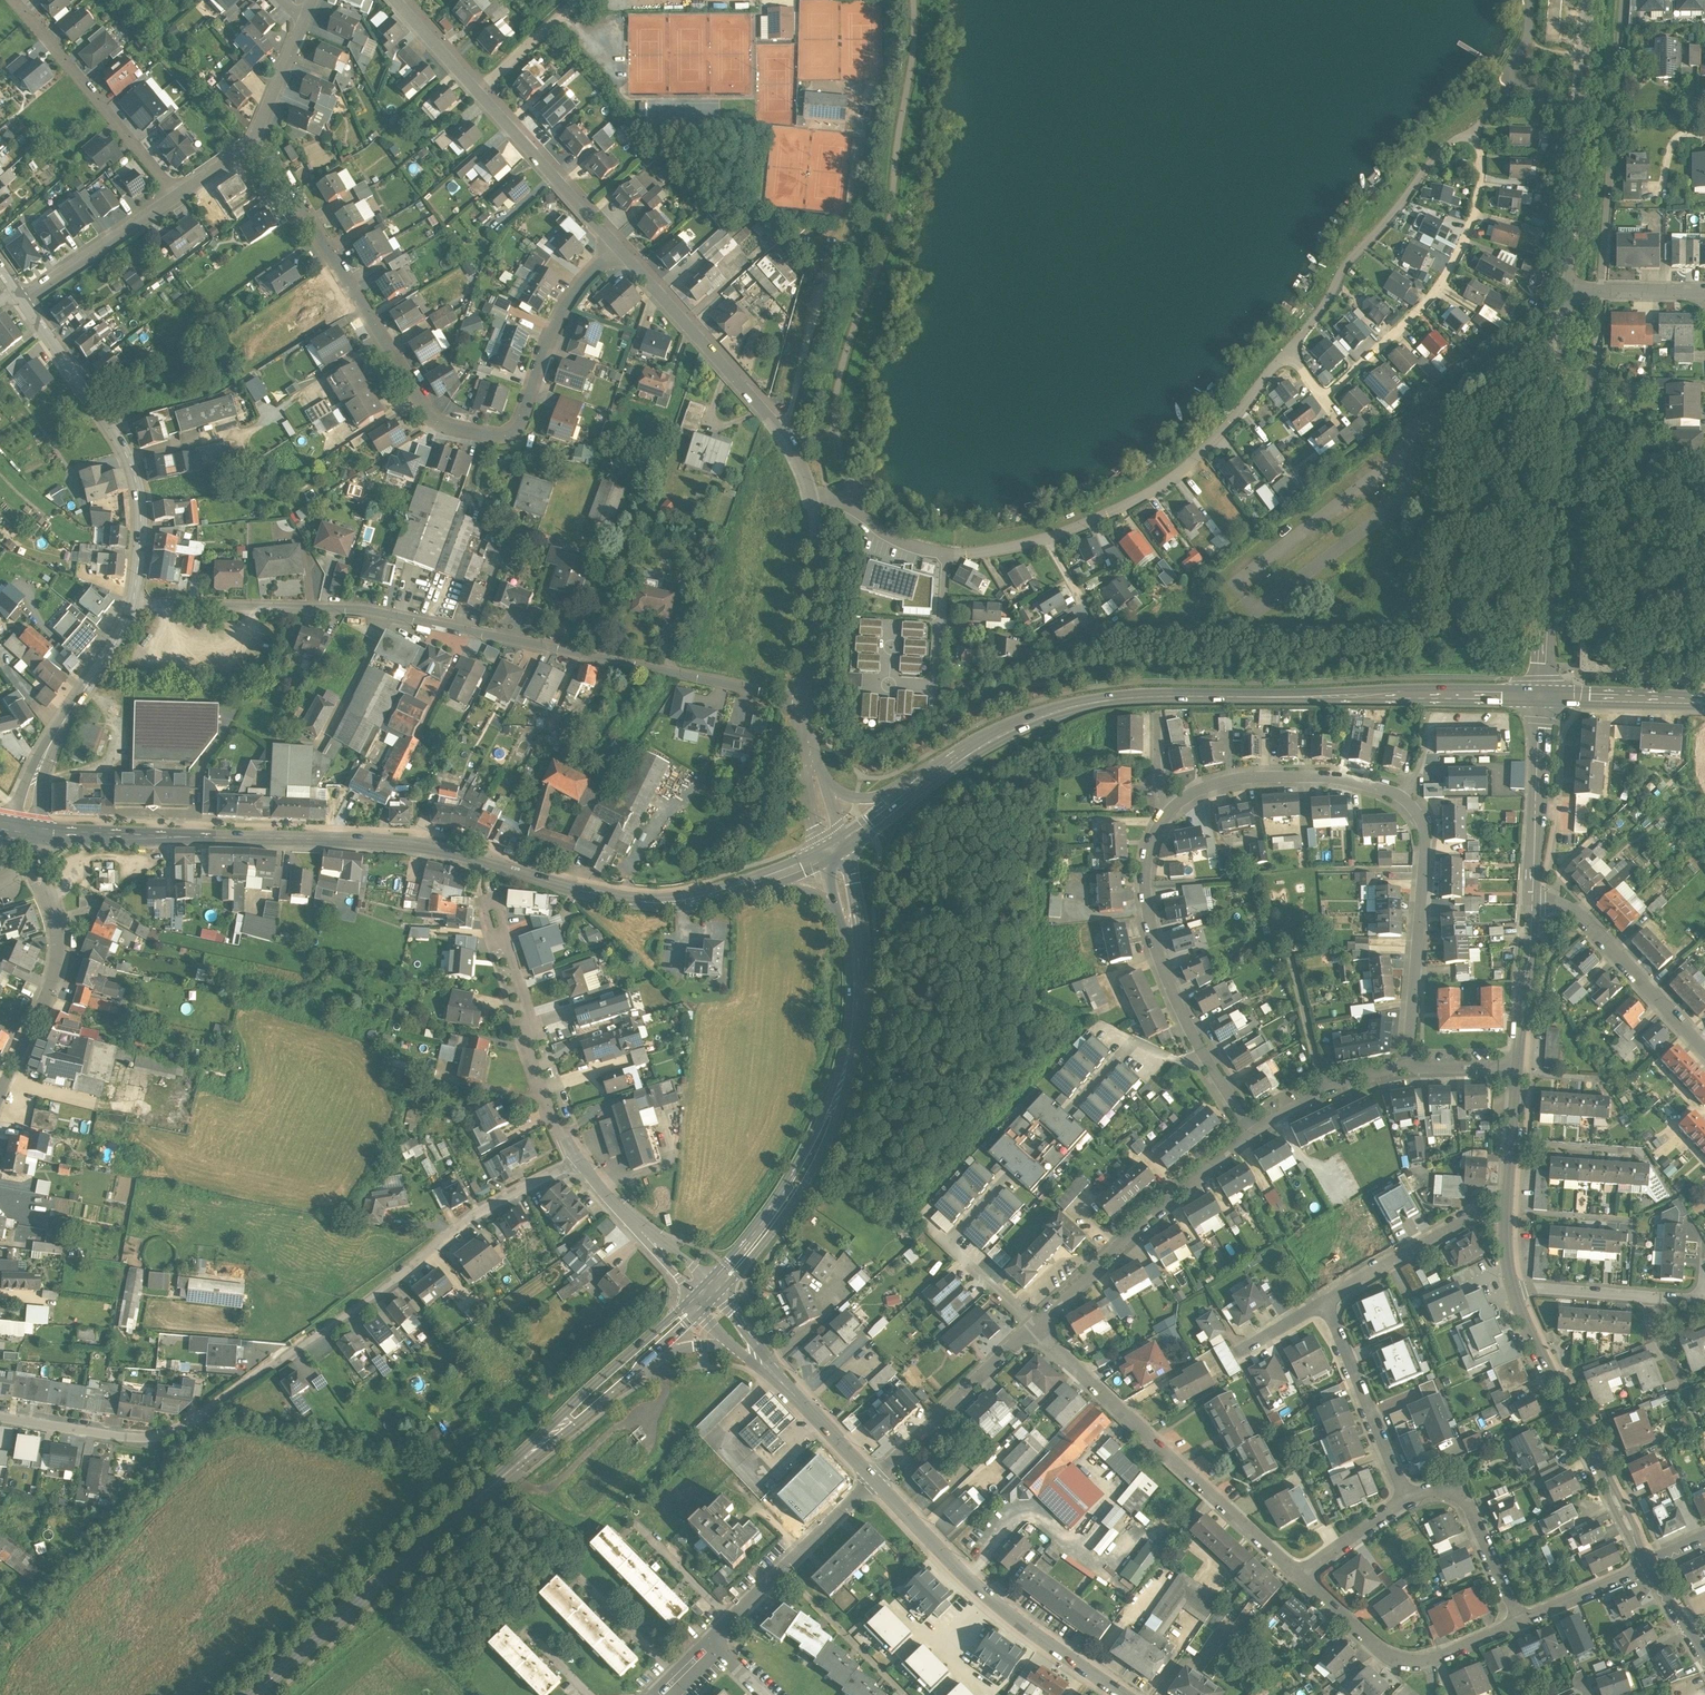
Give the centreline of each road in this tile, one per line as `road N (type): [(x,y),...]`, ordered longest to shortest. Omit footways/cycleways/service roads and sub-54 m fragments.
road 1 (tertiary): [(740,896),(657,909),(418,850),(31,834)]
road 2 (residential): [(131,611),(422,622),(806,702)]
road 3 (residential): [(586,1166),(464,1228),(181,1436),(124,1440),(0,1415)]
road 4 (residential): [(256,133),(437,423),(451,432),(497,439),(517,430),(564,312),(618,249)]
road 5 (secondary): [(1539,695),(1107,700),(1005,733),(928,783)]
road 6 (residential): [(618,249),(786,436),(805,470),(818,532),(806,702)]
road 7 (residential): [(1173,820),(1199,796),(1278,778),(1393,794),(1418,815),(1424,861),(1408,1066)]
road 8 (unclassified): [(1562,291),(1539,695)]
road 9 (residential): [(1300,1576),(1035,1327)]
road 10 (secondary): [(269,1694),(537,1460)]
road 11 (residential): [(131,611),(141,514),(132,467),(22,300)]
road 12 (residential): [(1253,1135),(1213,1067),(1161,946),(1155,861),(1173,820)]
road 13 (residential): [(396,0),(618,249)]
road 14 (secondary): [(727,1297),(766,1255),(832,1152),(865,1052),(863,1006)]
road 15 (unclassified): [(873,1479),(948,1558),(1117,1694)]
road 16 (secondary): [(863,1006),(828,1127),(777,1215),(717,1286)]
road 17 (residential): [(1513,1290),(1519,1319),(1651,1564)]
road 18 (unclassified): [(1584,0),(1562,291)]
road 19 (residential): [(1035,1327),(1113,1249),(1253,1135)]
road 20 (residential): [(1523,1628),(1430,1666),(1397,1664),(1300,1576)]
road 21 (residential): [(586,1166),(553,1107),(503,924)]
road 22 (residential): [(16,0),(178,194)]
road 23 (residential): [(1513,1290),(1703,1296),(1702,1237)]
road 24 (residential): [(31,834),(38,771),(131,611)]
road 25 (residential): [(1704,1047),(1619,951),(1565,908),(1532,898)]
road 26 (residential): [(40,880),(58,933),(59,963),(0,1096)]
road 27 (secondary): [(698,1305),(592,1398),(537,1460)]
road 28 (residential): [(873,1479),(1035,1327)]
road 29 (residential): [(1523,1628),(1453,1479),(1403,1499)]
road 30 (residential): [(1403,1499),(1328,1298)]
road 31 (residential): [(1328,1298),(1488,1208),(1511,1215)]
road 32 (residential): [(1539,695),(1532,898)]
road 33 (residential): [(178,194),(22,300)]
road 34 (residential): [(782,1572),(906,1694)]
road 35 (residential): [(1532,898),(1520,1068)]
road 36 (residential): [(1253,1135),(1408,1066)]
road 37 (secondary): [(1704,702),(1539,695)]
road 38 (unclassified): [(767,1368),(873,1479)]
road 39 (residential): [(1520,1068),(1511,1215)]
road 40 (residential): [(1651,1564),(1523,1628)]
road 41 (residential): [(1562,291),(1704,293)]
road 42 (secondary): [(537,1460),(641,1381)]
road 43 (residential): [(873,1479),(782,1572)]
road 44 (secondary): [(928,783),(857,799),(813,763)]
road 45 (residential): [(1403,1499),(1300,1576)]
road 46 (tertiary): [(740,896),(809,896),(857,927)]
road 47 (residential): [(303,21),(256,133)]

